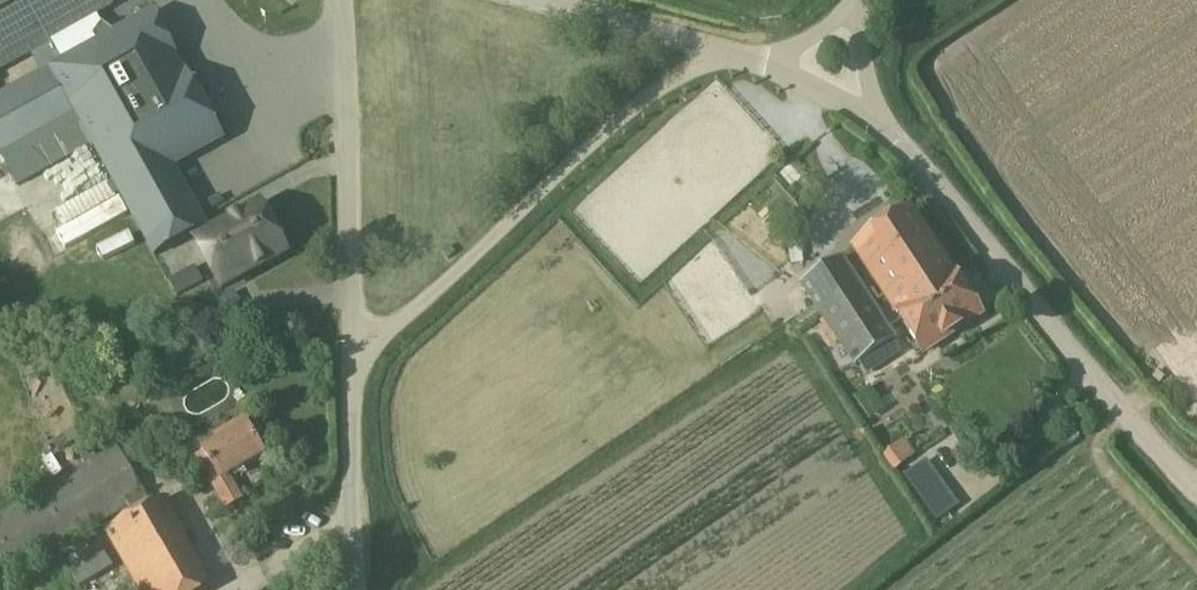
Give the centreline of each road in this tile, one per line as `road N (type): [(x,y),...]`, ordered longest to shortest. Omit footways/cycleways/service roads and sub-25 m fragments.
road 1 (unclassified): [(351,378),(380,338),(699,64),(730,56)]
road 2 (unclassified): [(1196,494),(875,115)]
road 3 (unclassified): [(339,0),(351,378)]
road 4 (unclassified): [(359,589),(350,551),(351,378)]
road 5 (unclassified): [(730,56),(545,0)]

